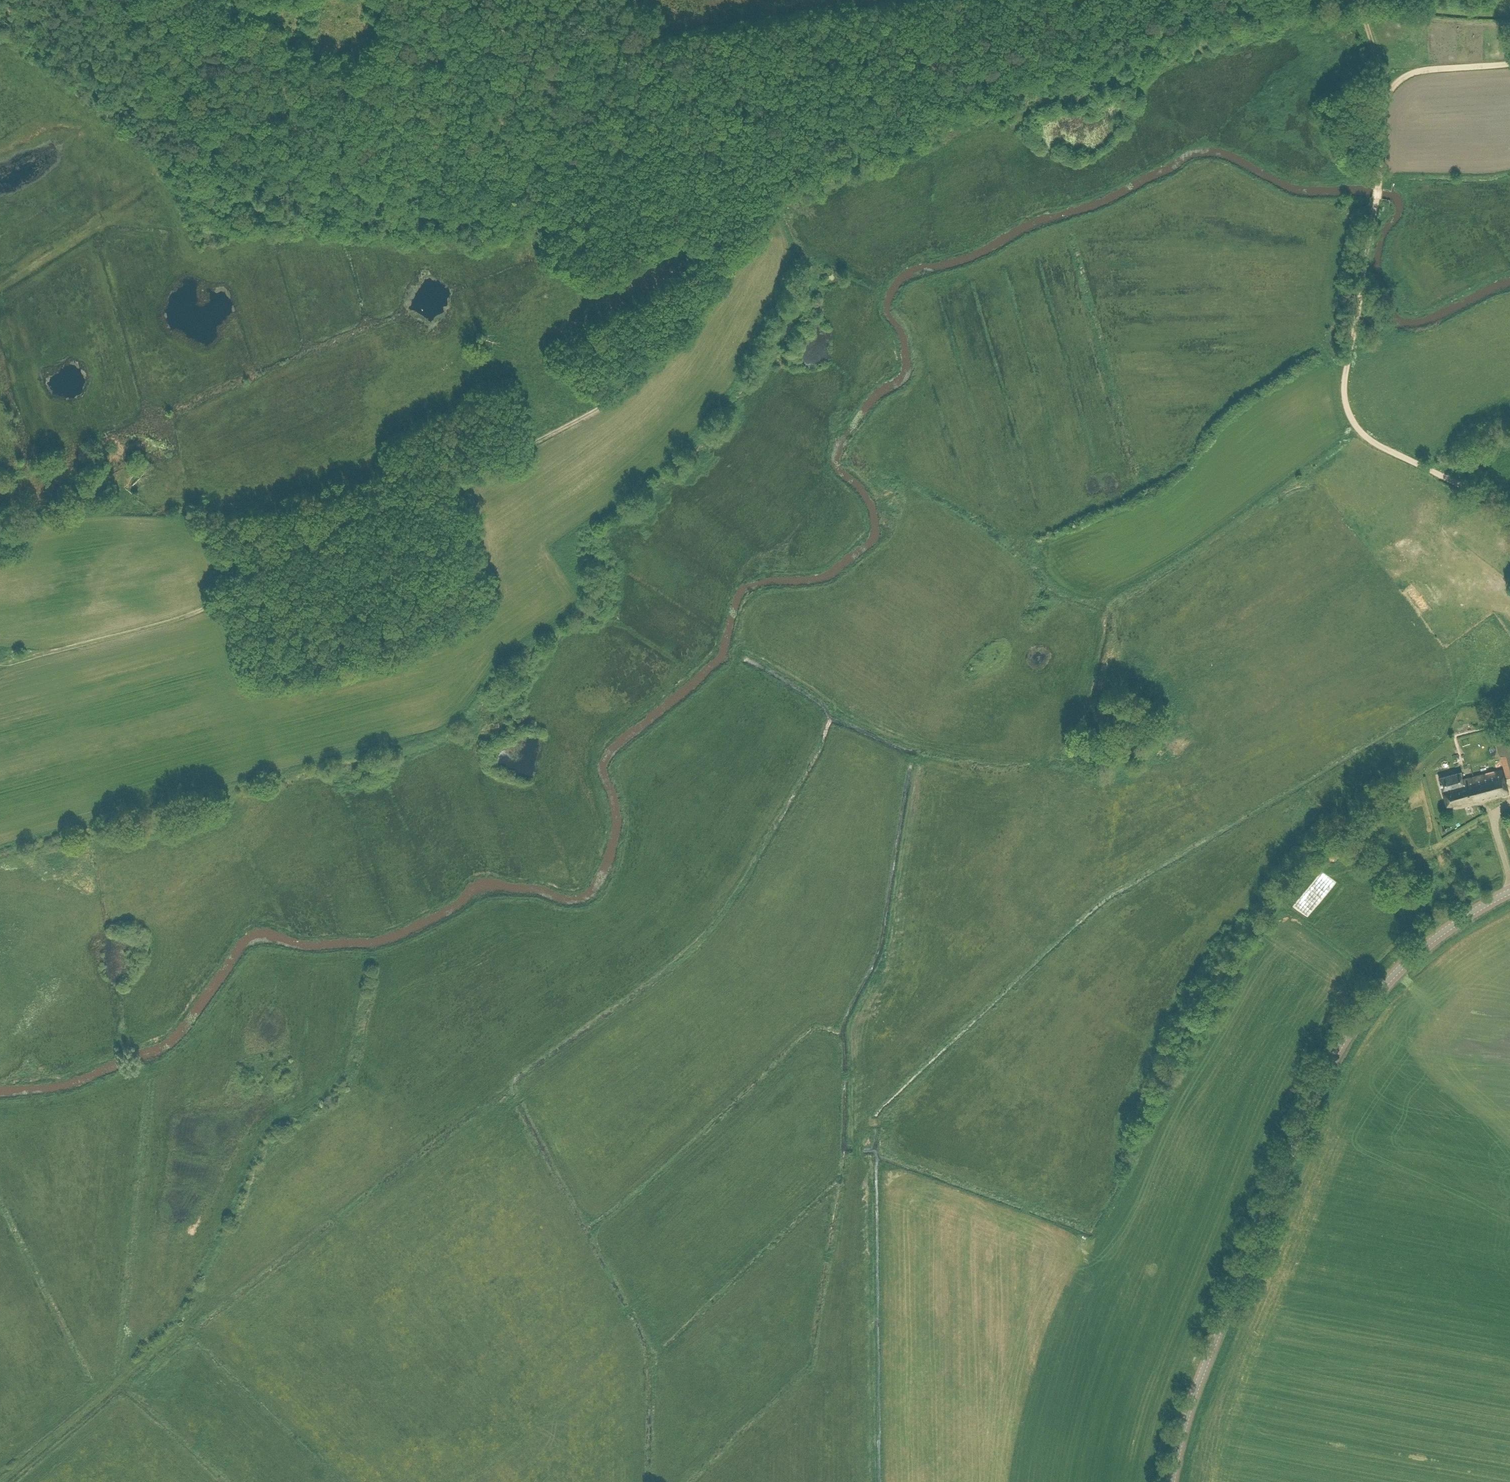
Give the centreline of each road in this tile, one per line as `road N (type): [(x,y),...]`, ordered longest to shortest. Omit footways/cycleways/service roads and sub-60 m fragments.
road 1 (track): [(0,661),(199,607),(400,489),(588,413),(695,319),(772,206)]
road 2 (tertiary): [(1172,1481),(1205,1362),(1334,1057),(1363,1010),(1429,942),(1509,892)]
road 3 (track): [(1509,514),(1370,439),(1346,406),(1381,111),(1377,57),(1353,0)]
road 4 (track): [(1290,0),(1159,35),(982,98),(809,180),(772,206)]
road 5 (track): [(1380,83),(1427,68),(1509,61)]

